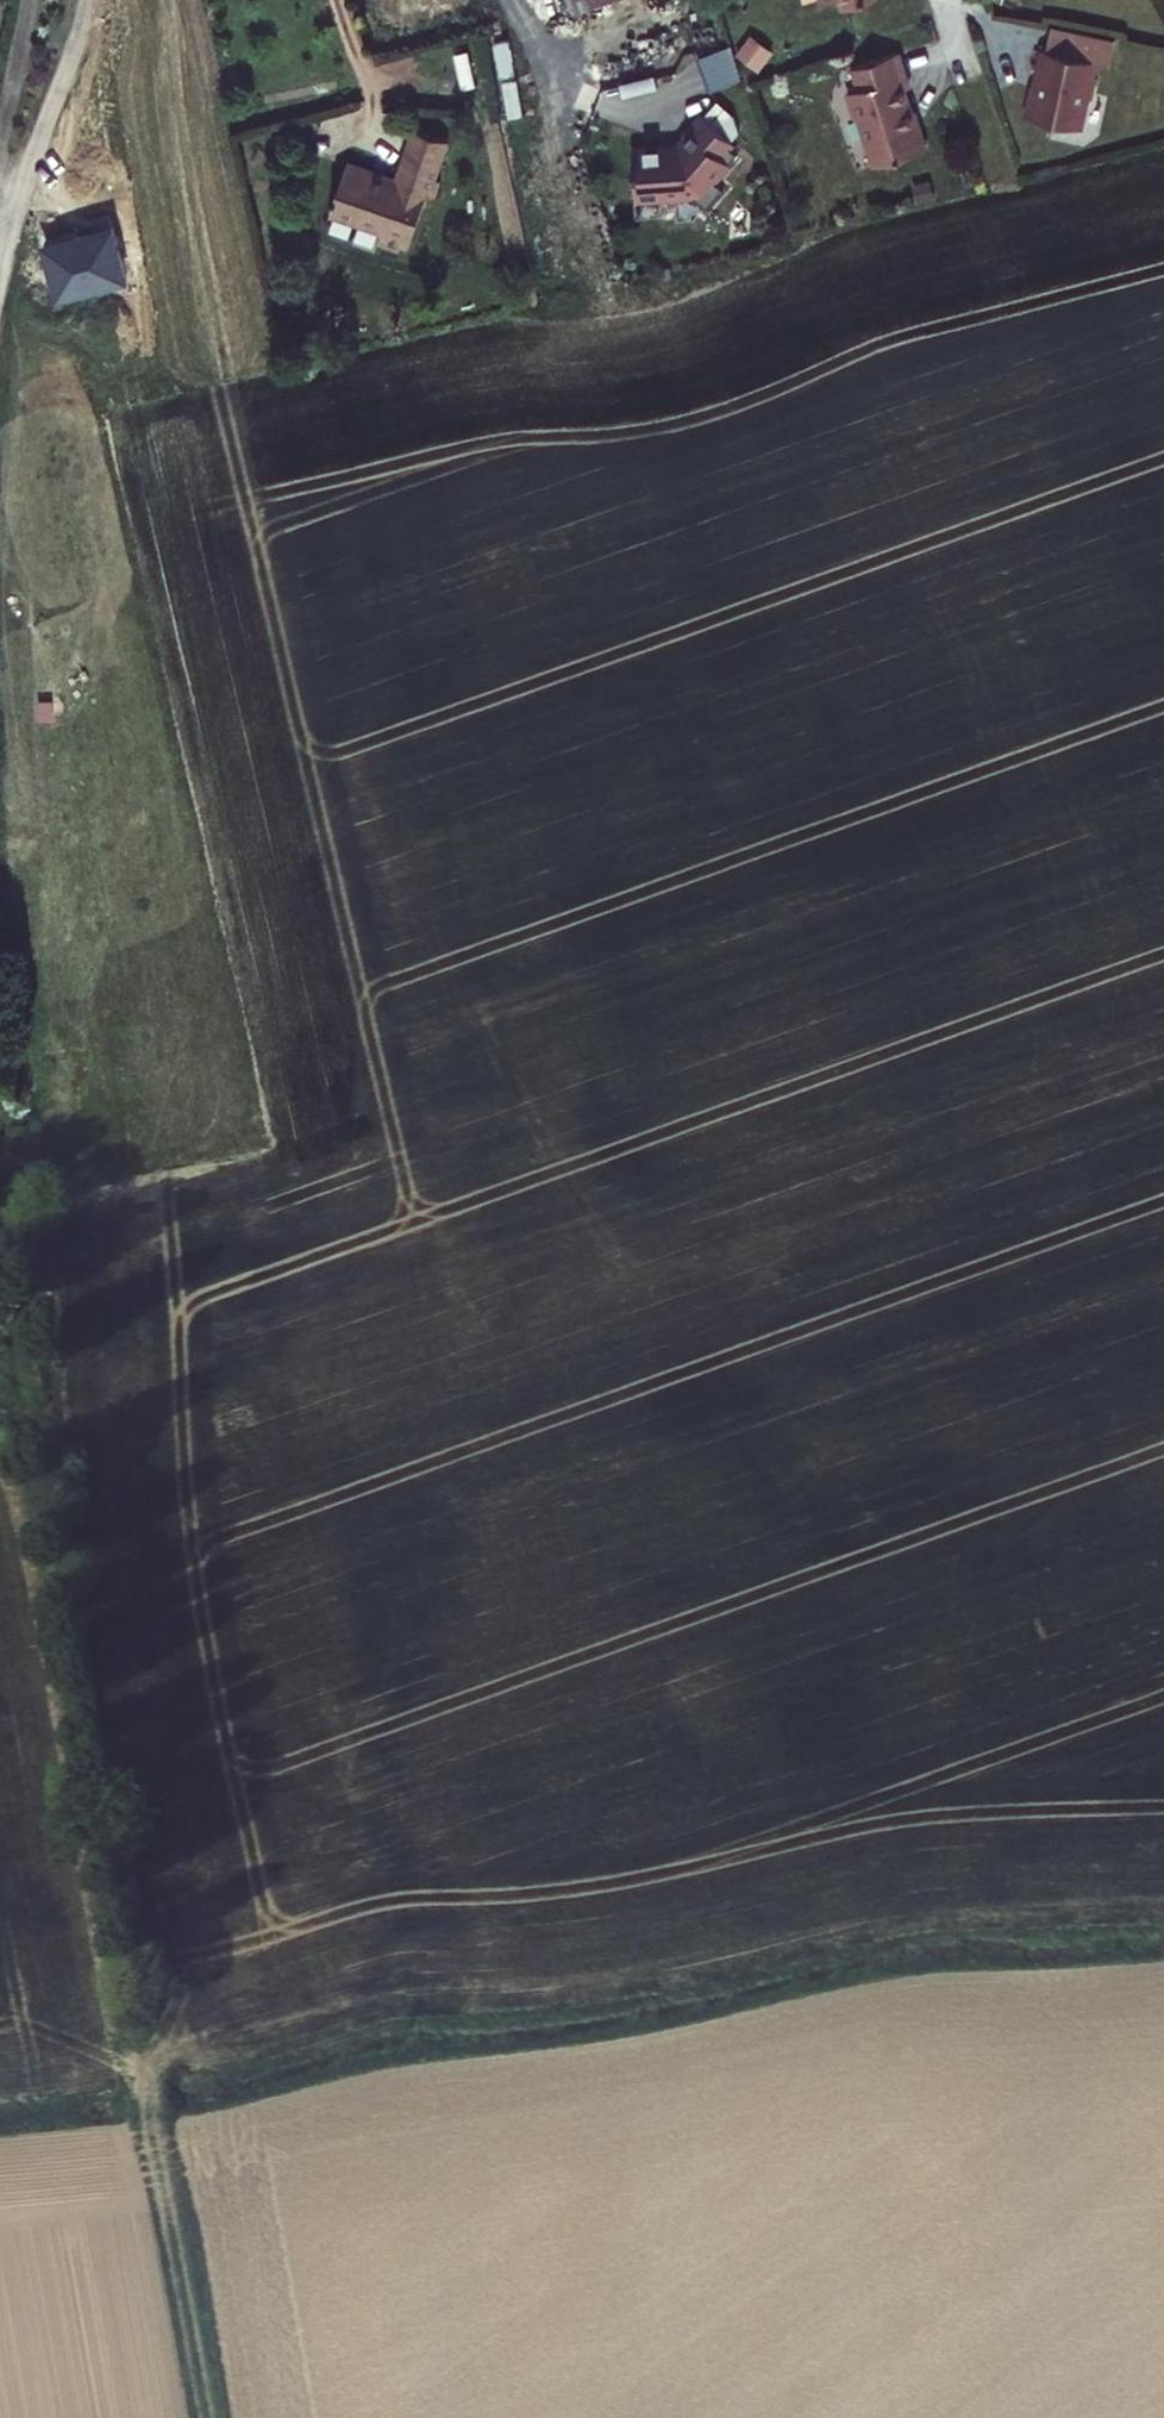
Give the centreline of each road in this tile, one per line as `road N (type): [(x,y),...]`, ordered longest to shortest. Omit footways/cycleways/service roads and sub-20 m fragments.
road 1 (track): [(0,283),(92,0)]

